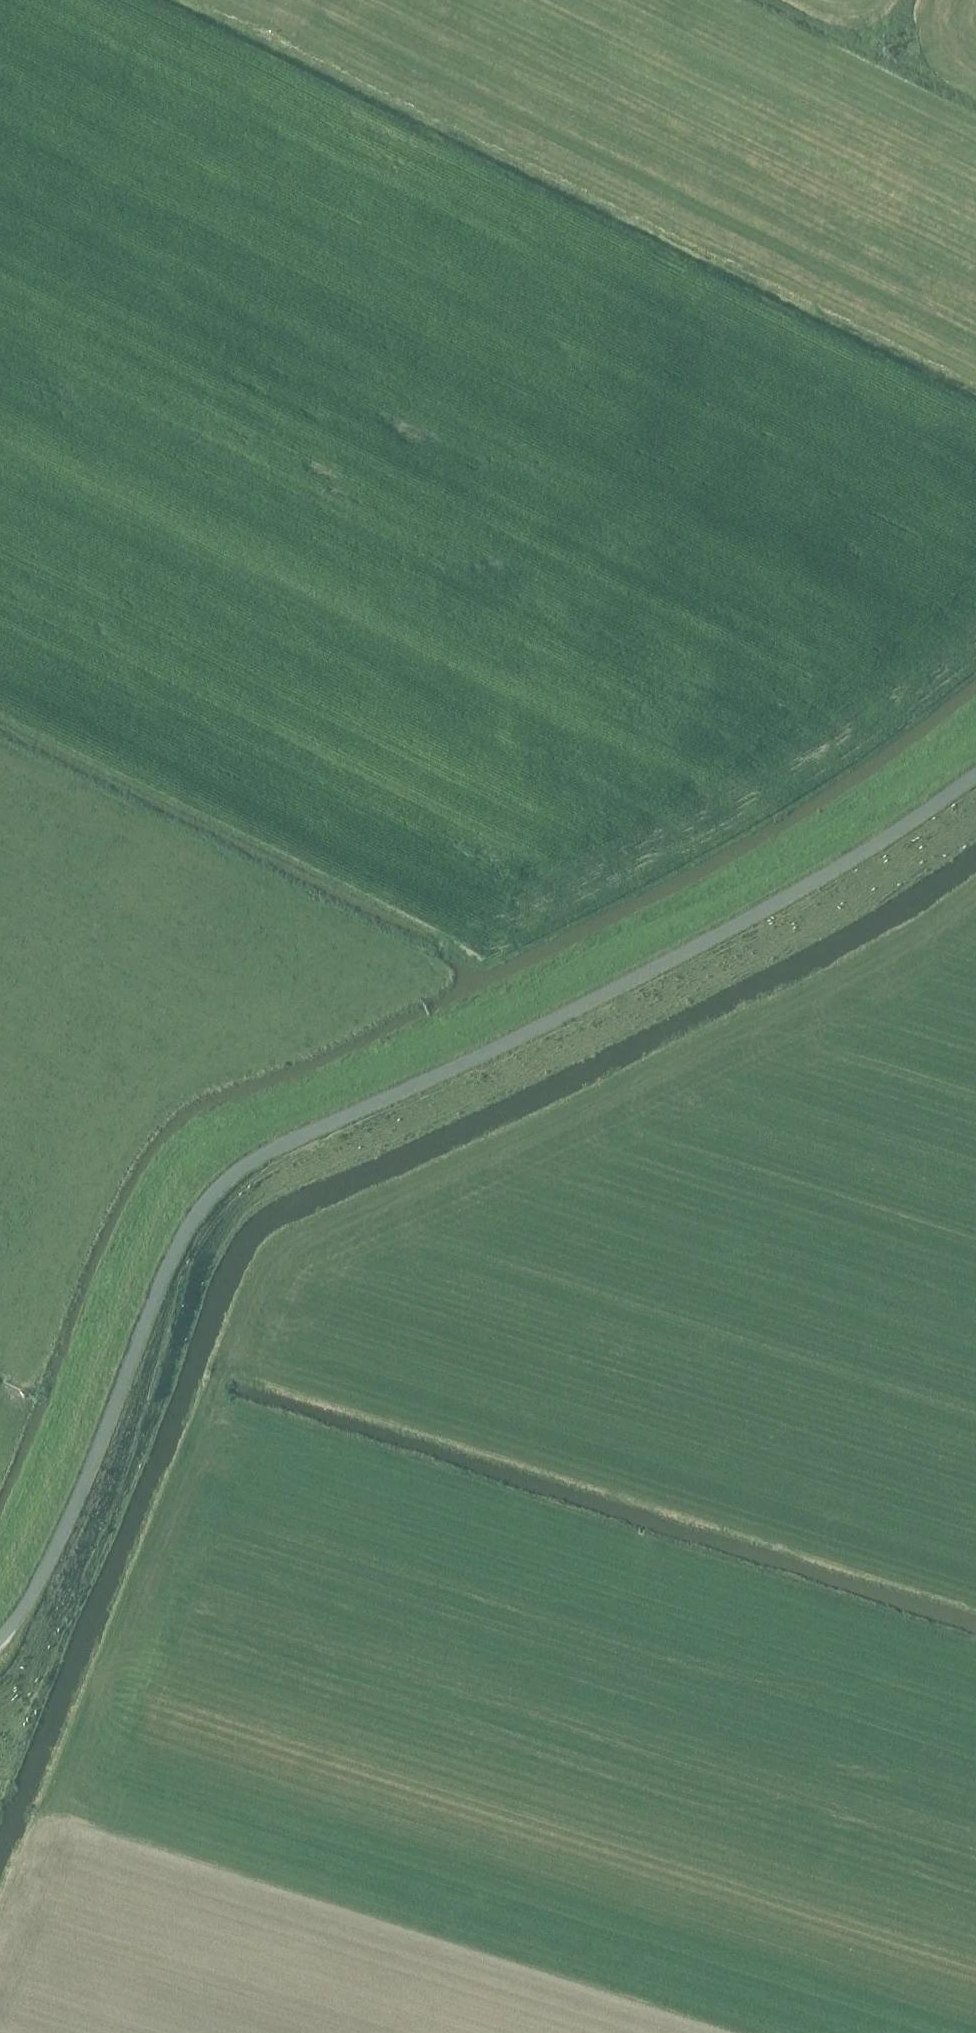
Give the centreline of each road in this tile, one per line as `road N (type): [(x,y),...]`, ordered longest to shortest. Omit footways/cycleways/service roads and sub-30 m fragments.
road 1 (unclassified): [(0,1637),(48,1563),(186,1230),(232,1174),(623,985),(839,866),(975,773)]

